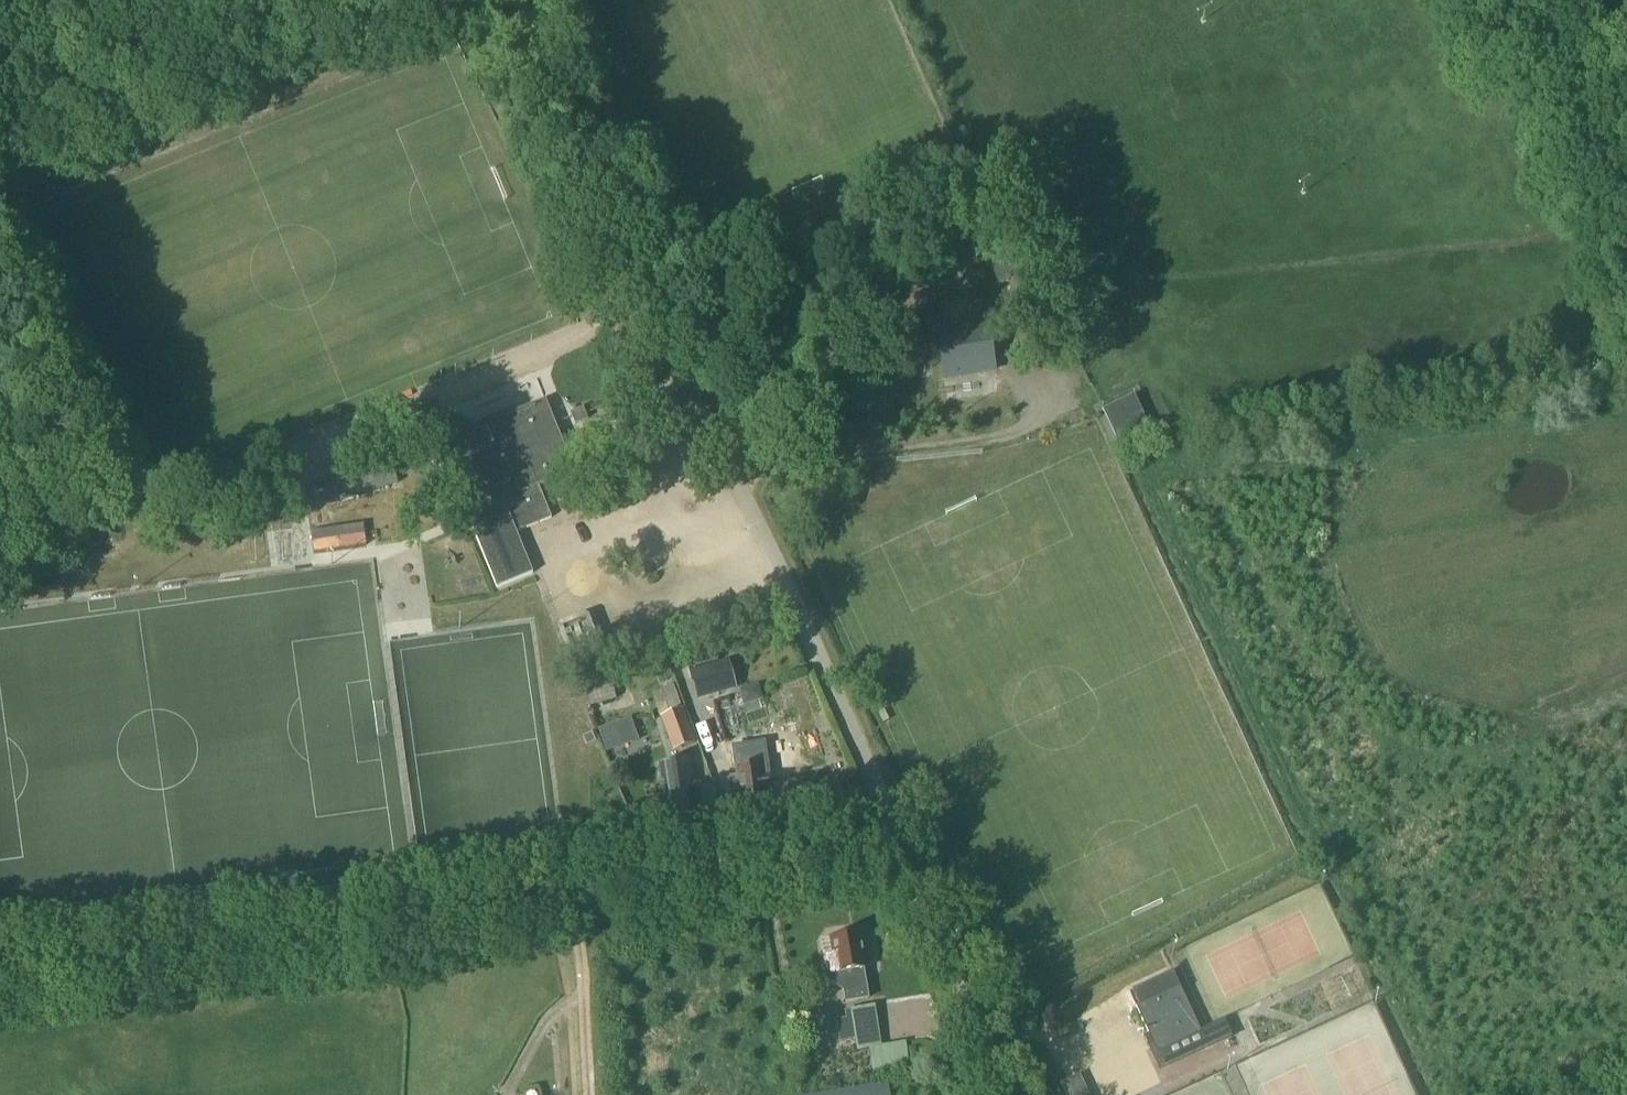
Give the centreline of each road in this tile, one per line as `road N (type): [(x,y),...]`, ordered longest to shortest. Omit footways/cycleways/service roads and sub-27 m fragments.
road 1 (unclassified): [(0,982),(881,860)]
road 2 (track): [(649,287),(519,0)]
road 3 (unclassified): [(1009,1094),(924,909),(909,883),(881,860)]
road 4 (track): [(1626,205),(1508,0)]

